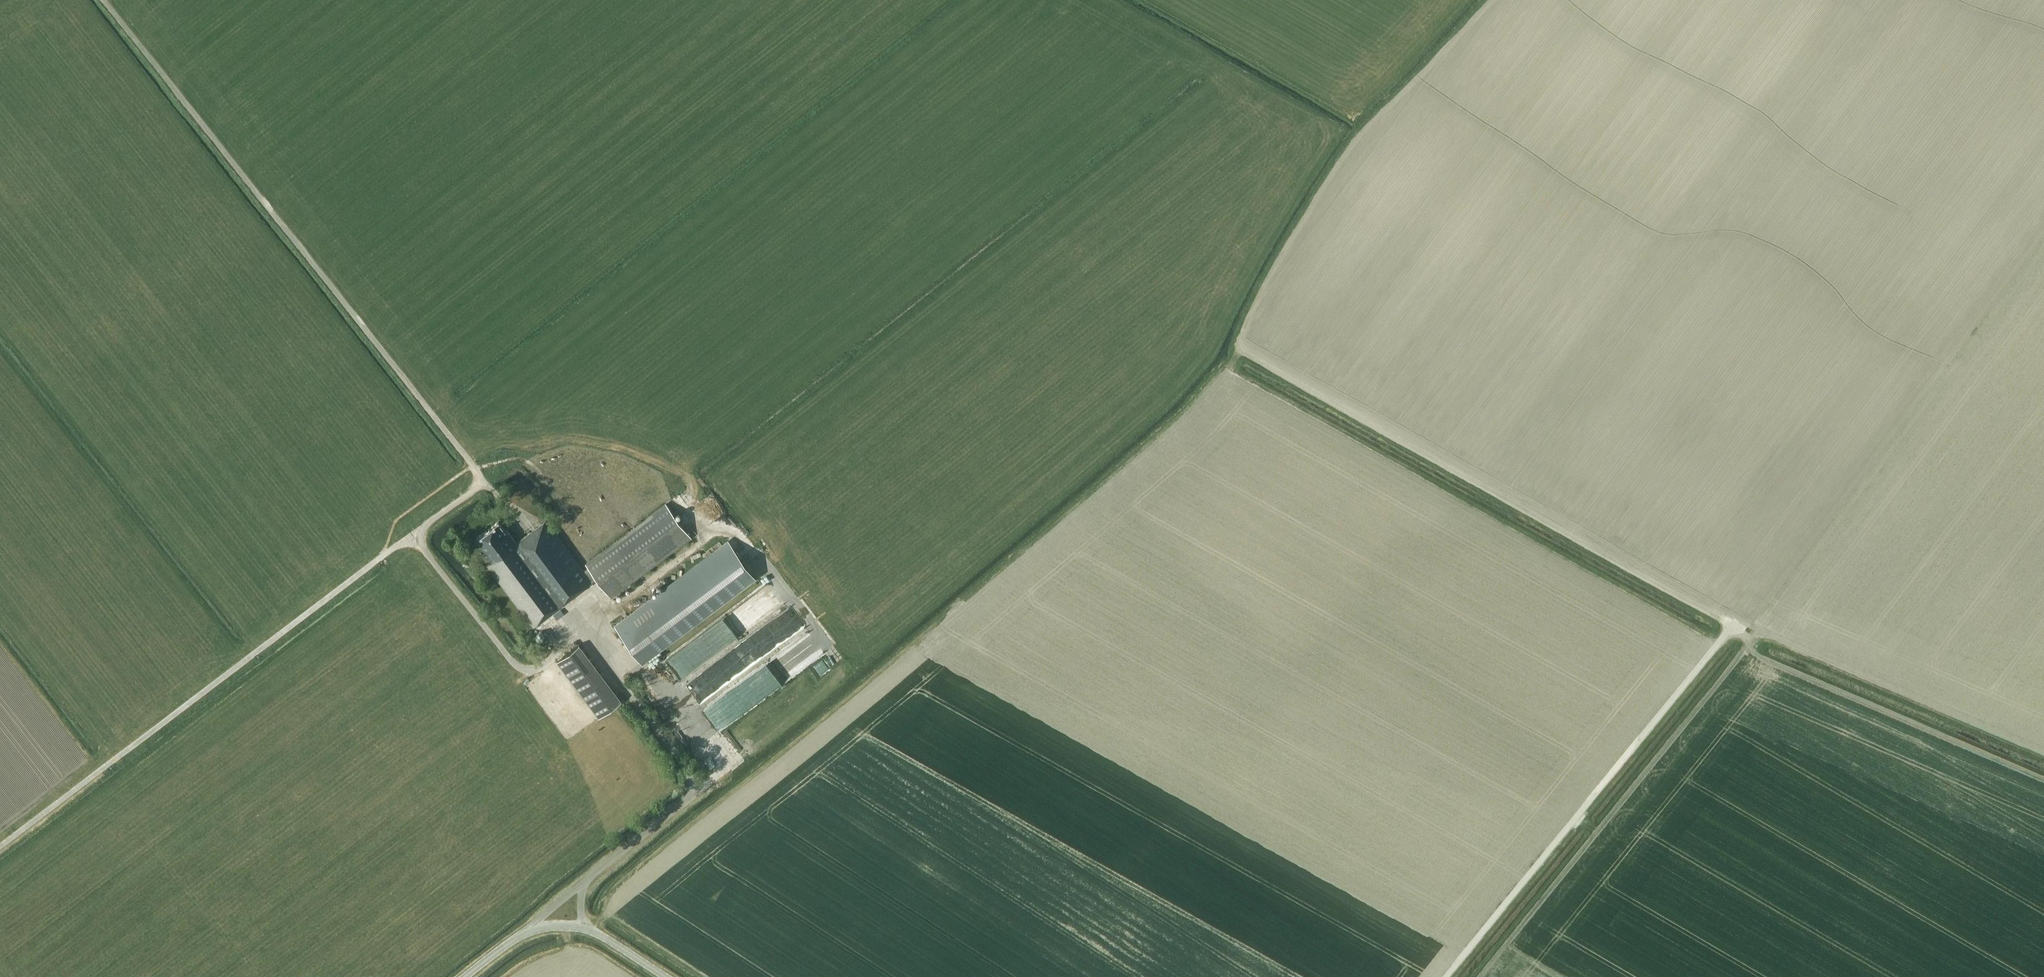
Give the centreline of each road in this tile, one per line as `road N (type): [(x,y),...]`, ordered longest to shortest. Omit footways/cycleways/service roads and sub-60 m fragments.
road 1 (unclassified): [(581,887),(700,789)]

